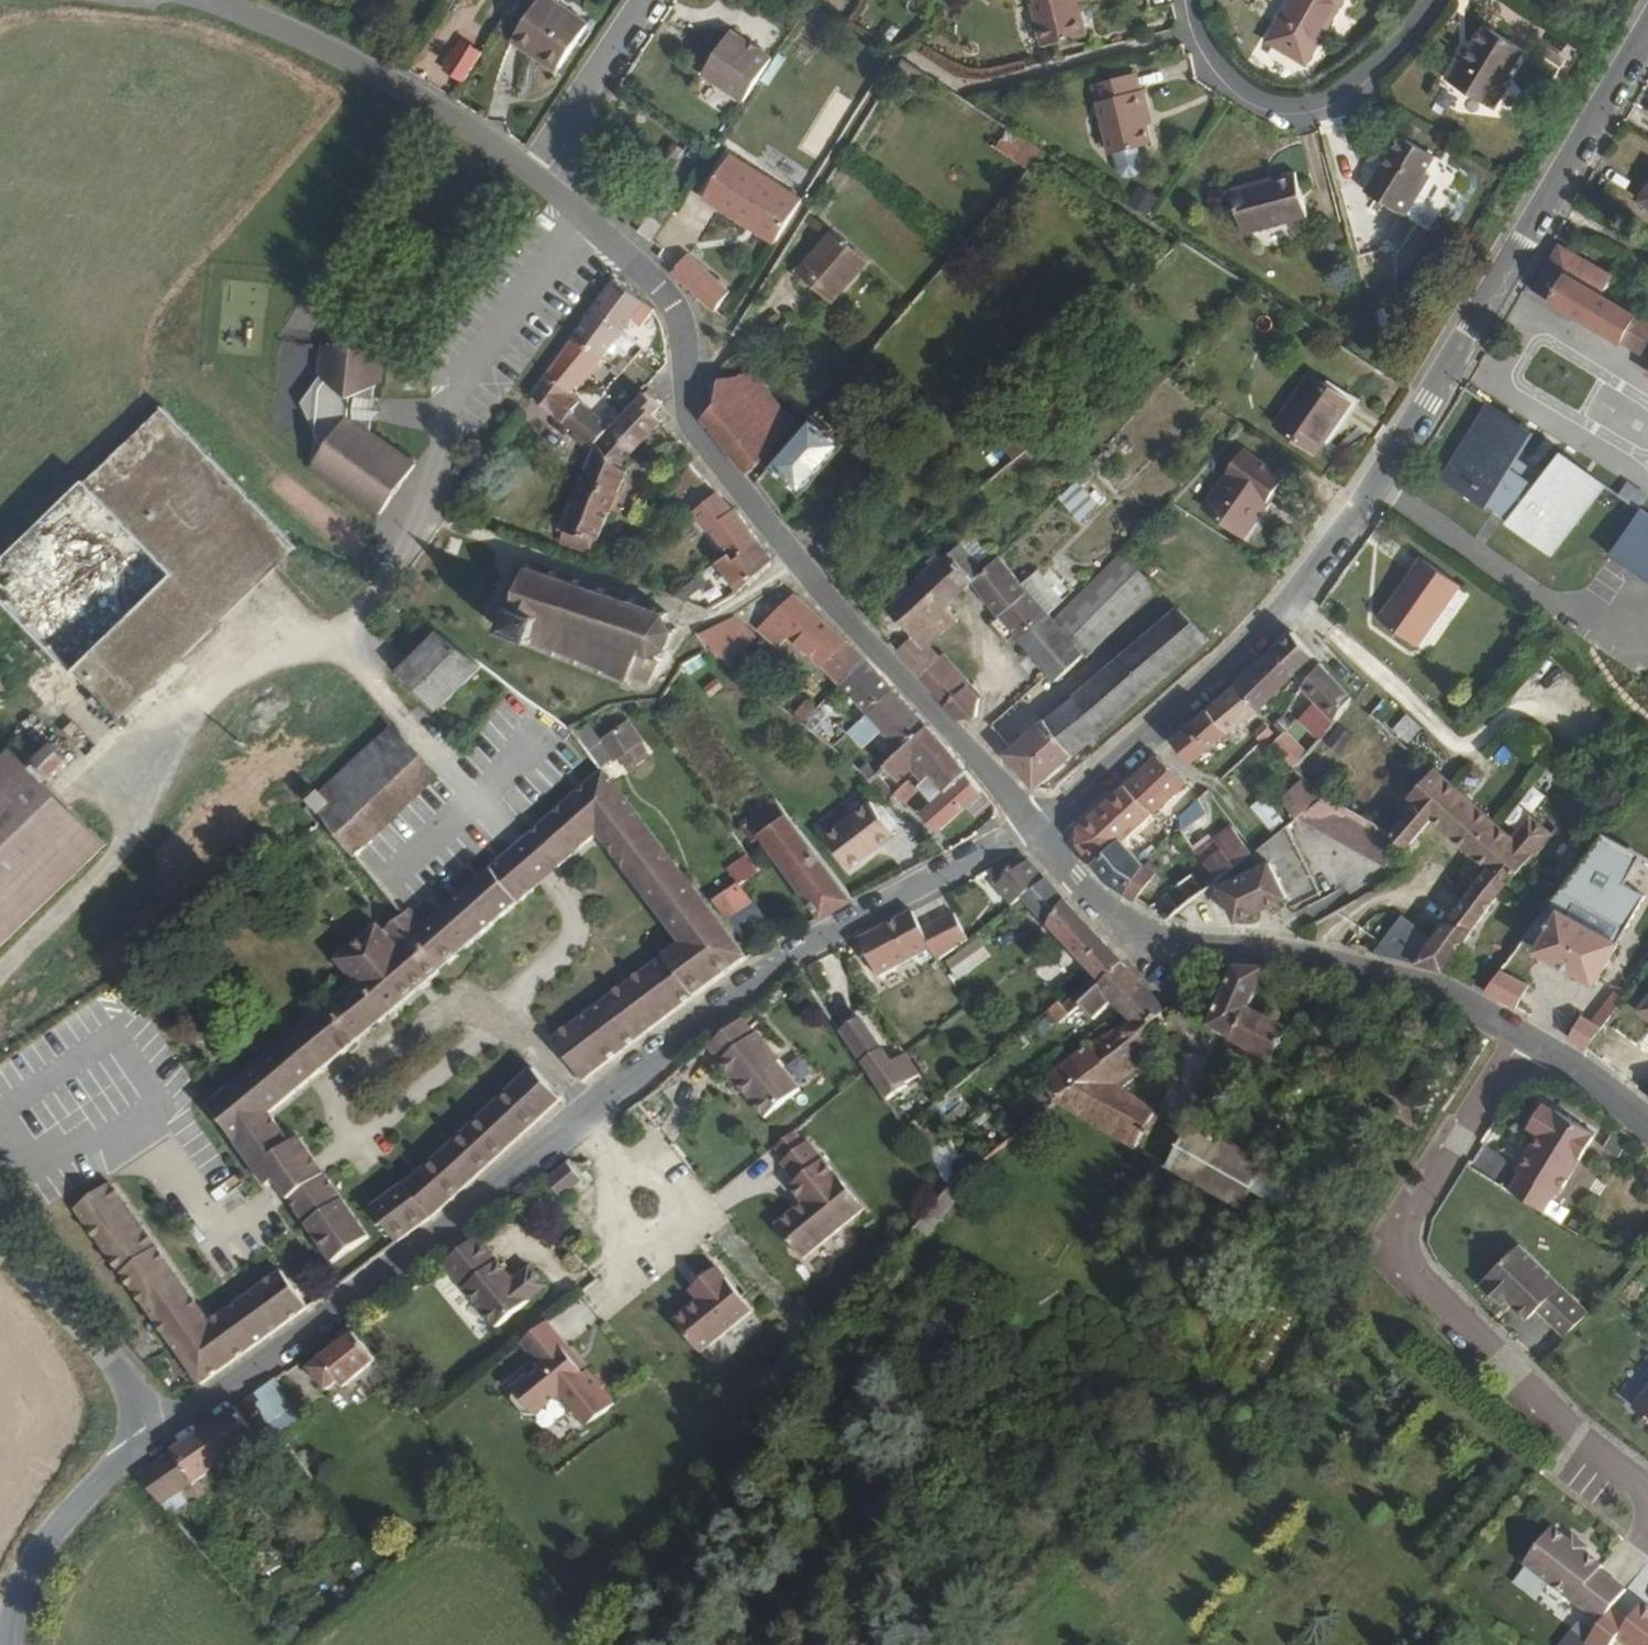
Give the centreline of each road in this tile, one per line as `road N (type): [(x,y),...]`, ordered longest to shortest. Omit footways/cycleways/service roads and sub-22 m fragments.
road 1 (residential): [(159,1441),(774,973),(1035,836)]
road 2 (tertiary): [(1647,41),(1282,612),(1035,836)]
road 3 (residential): [(1035,836),(701,453),(681,325),(660,283),(585,210)]
road 4 (unclassified): [(1507,1032),(1384,1236),(1647,1515)]
road 5 (track): [(0,992),(407,535)]
road 6 (tertiary): [(1035,836),(1120,923),(1410,995),(1507,1032)]
road 7 (unclassified): [(407,535),(449,402),(585,210)]
road 8 (residential): [(530,163),(221,0)]
road 9 (residential): [(1196,0),(1211,46),(1235,80),(1279,109),(1338,96),(1402,52),(1435,0)]
road 10 (residential): [(159,1441),(52,1534),(21,1587),(11,1644)]
road 11 (unclassified): [(0,1243),(159,1441)]
road 12 (residential): [(530,163),(643,0)]
road 13 (tertiary): [(1507,1032),(1544,1046),(1647,1133)]

